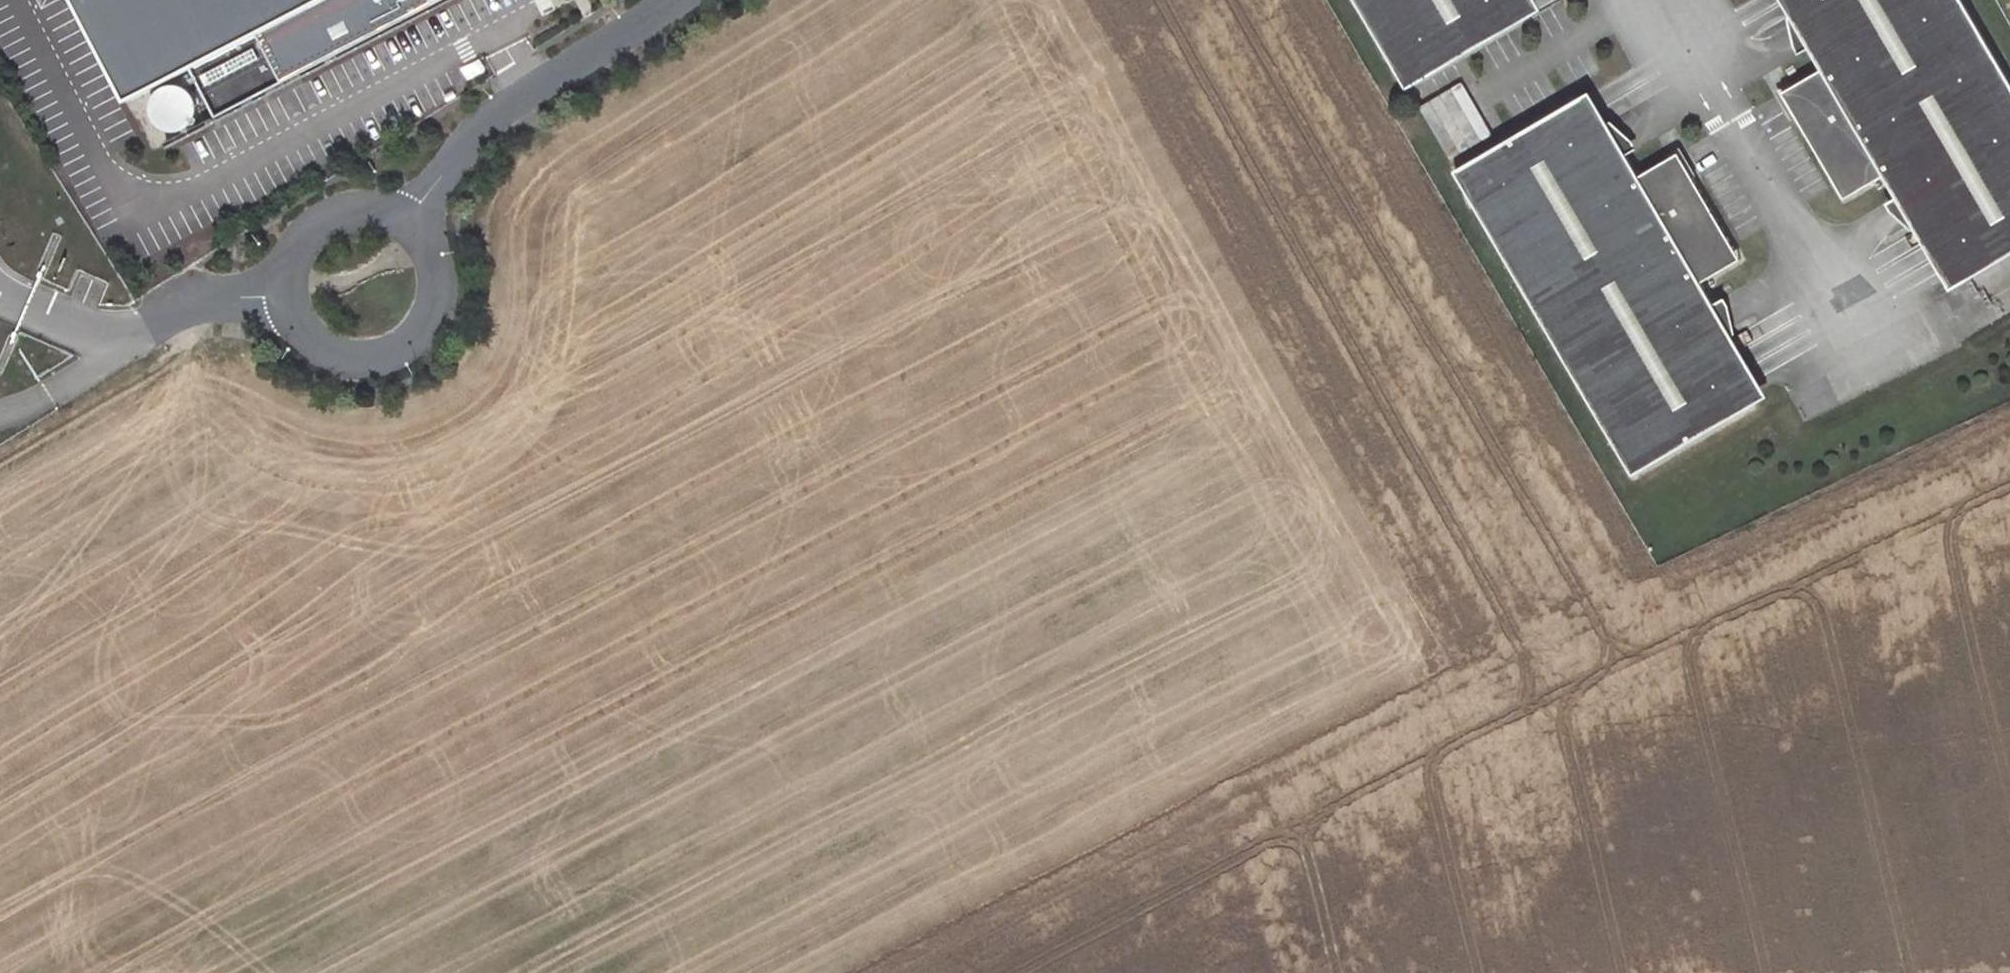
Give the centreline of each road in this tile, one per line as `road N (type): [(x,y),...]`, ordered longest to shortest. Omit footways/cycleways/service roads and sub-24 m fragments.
road 1 (unclassified): [(405,231),(375,218),(342,220),(314,236),(295,263),(290,295),(302,329),(329,353),(364,362),(398,352),(424,327),(435,293),(428,258)]
road 2 (unclassified): [(672,0),(473,132),(405,231)]
road 3 (track): [(230,305),(0,455)]

